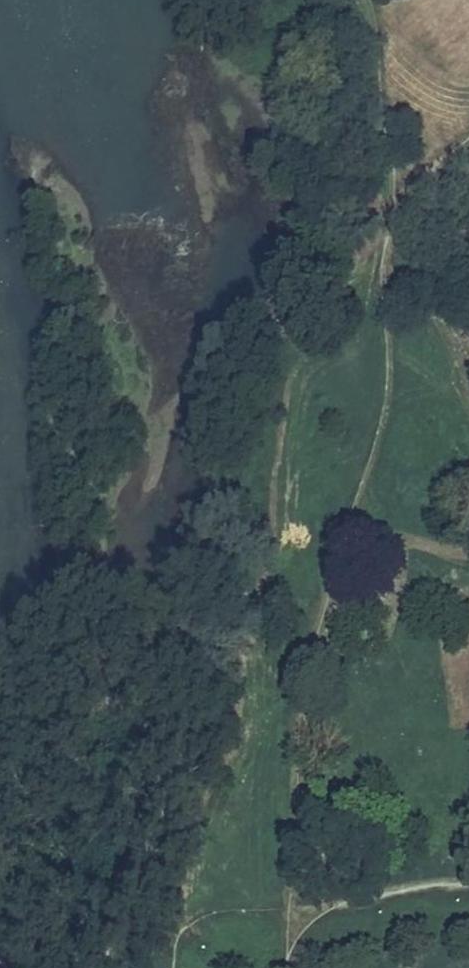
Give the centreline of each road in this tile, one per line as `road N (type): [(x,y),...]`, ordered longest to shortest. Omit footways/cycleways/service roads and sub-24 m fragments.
road 1 (track): [(286,906),(468,887)]

